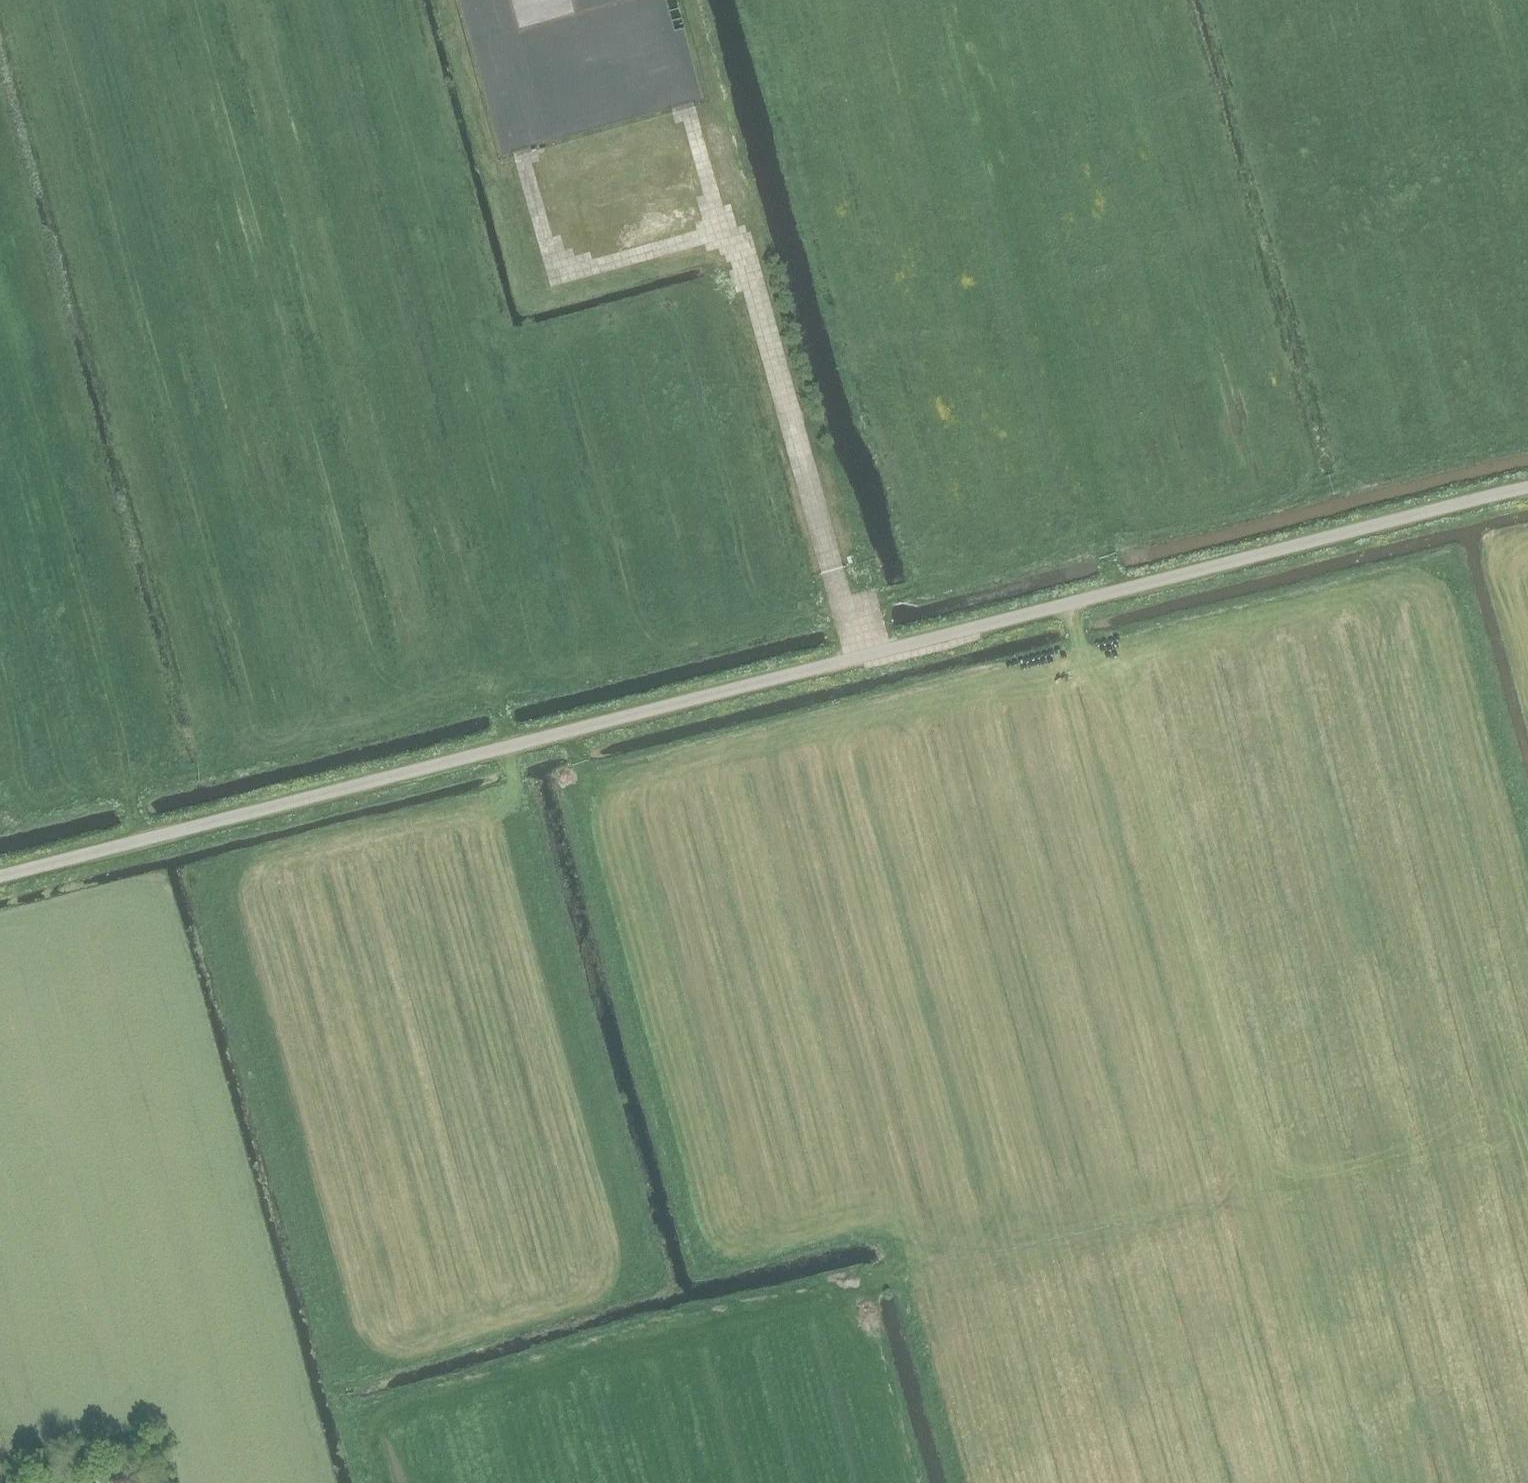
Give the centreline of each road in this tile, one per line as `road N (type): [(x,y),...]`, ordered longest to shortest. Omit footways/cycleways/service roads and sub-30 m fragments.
road 1 (unclassified): [(1527,488),(0,876)]

